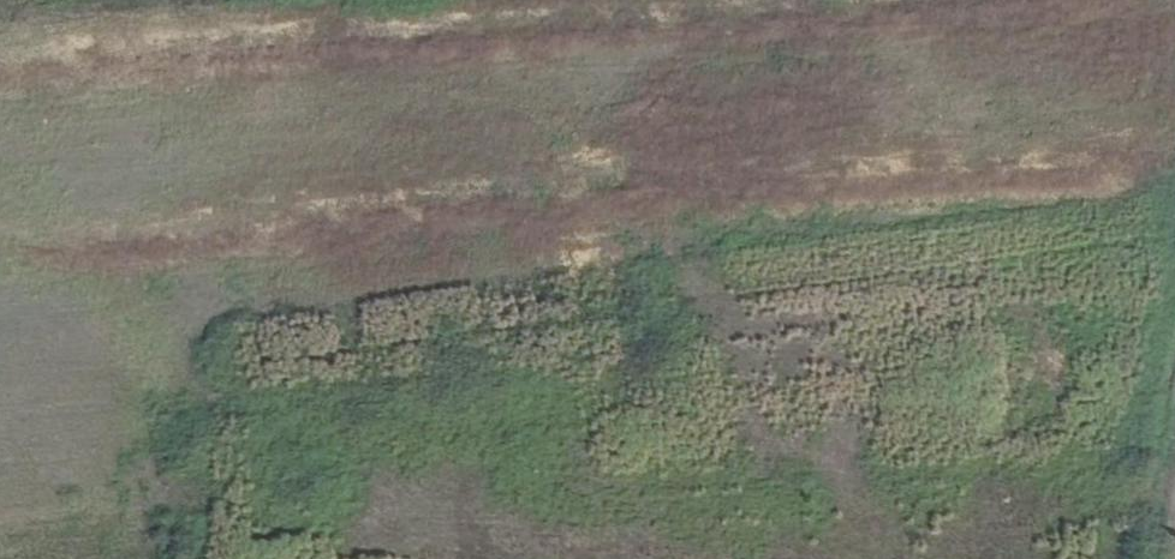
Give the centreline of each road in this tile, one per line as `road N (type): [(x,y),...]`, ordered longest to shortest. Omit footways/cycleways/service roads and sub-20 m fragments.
road 1 (primary): [(0,204),(1174,121)]
road 2 (primary): [(1174,72),(0,153)]

